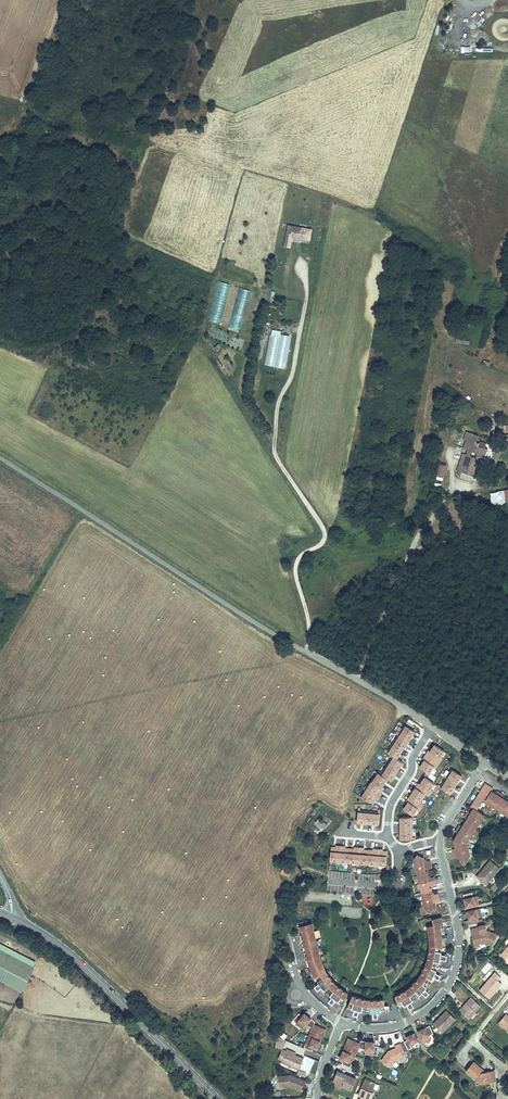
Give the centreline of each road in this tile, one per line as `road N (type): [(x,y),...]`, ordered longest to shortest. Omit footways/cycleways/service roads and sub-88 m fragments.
road 1 (unclassified): [(406,708),(0,458)]
road 2 (secondary): [(218,1098),(72,955),(13,918)]
road 3 (residential): [(438,842),(459,939),(453,977),(414,1019),(377,1029),(341,1025)]
road 4 (track): [(422,530),(408,498),(438,355),(452,349)]
road 5 (residential): [(432,726),(391,803),(389,837)]

